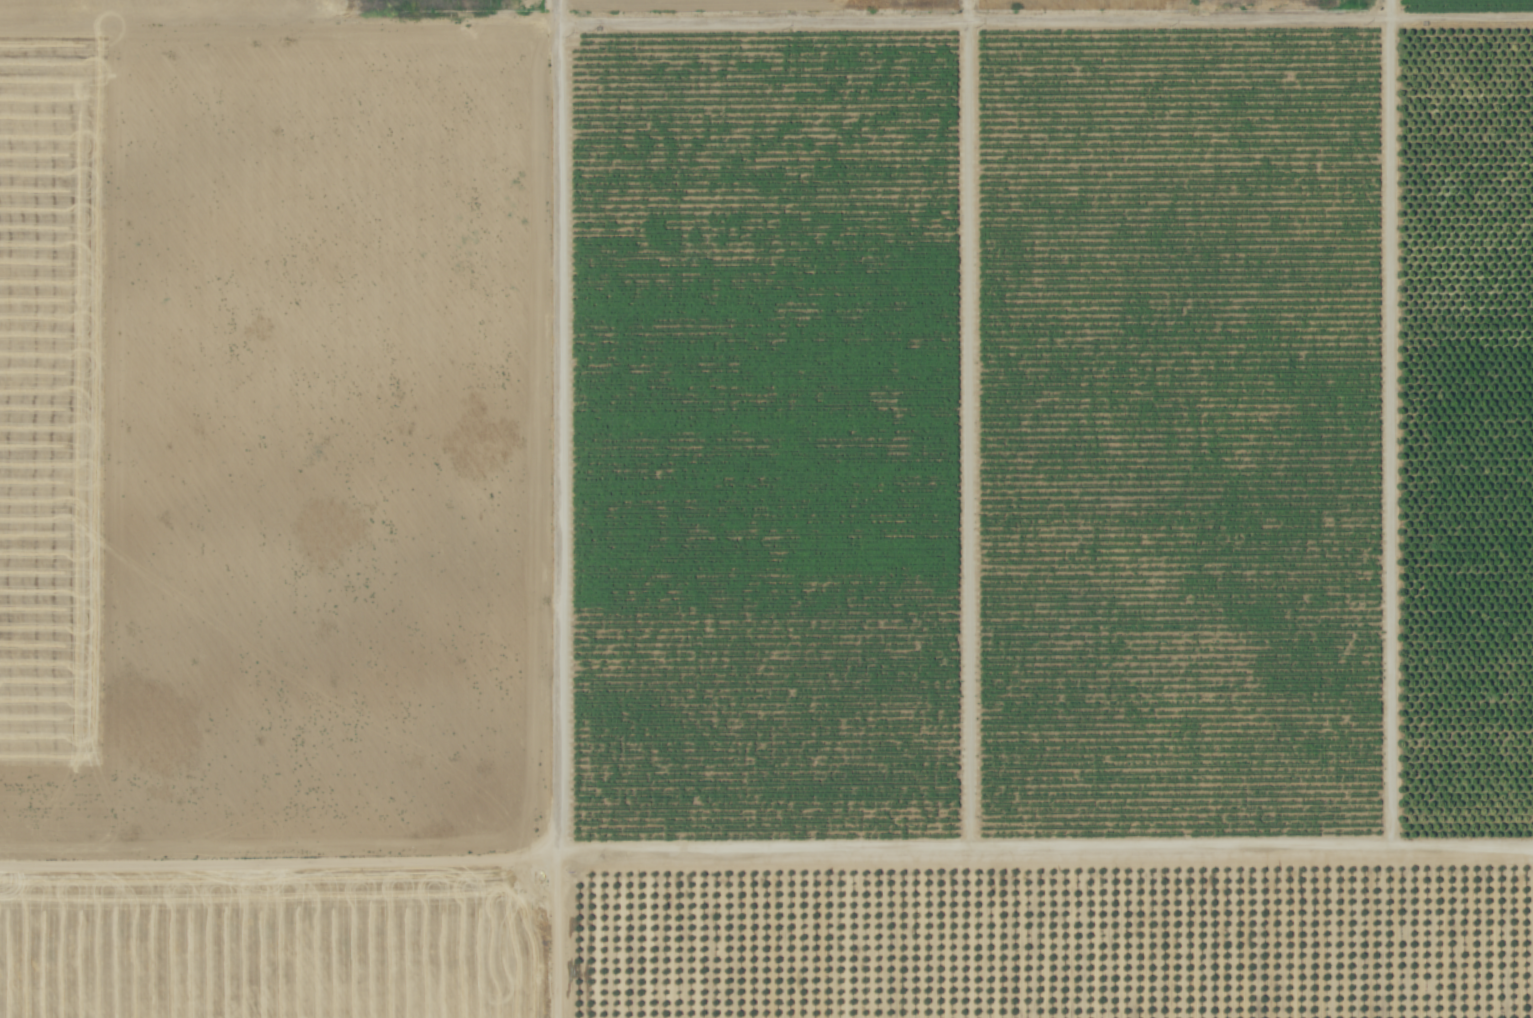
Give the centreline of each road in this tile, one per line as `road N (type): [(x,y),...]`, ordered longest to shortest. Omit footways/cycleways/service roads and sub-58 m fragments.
road 1 (residential): [(0,860),(1532,851)]

